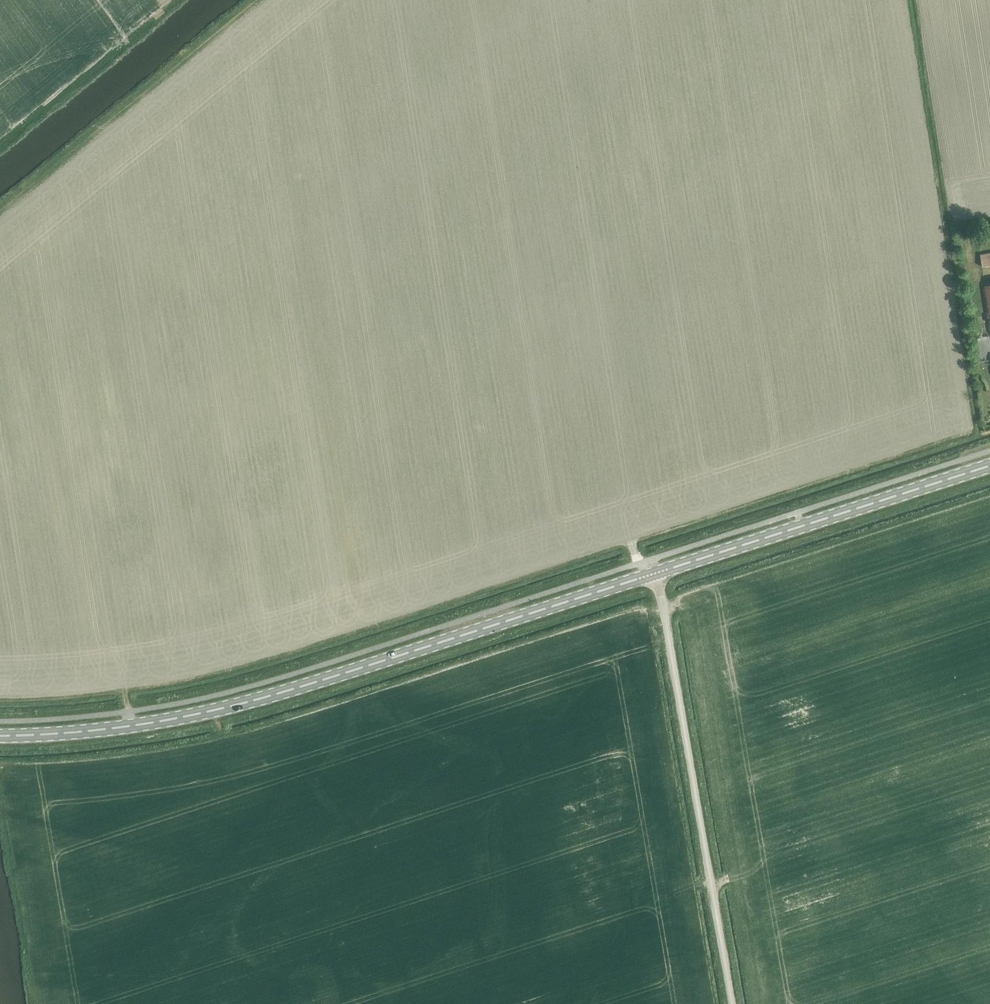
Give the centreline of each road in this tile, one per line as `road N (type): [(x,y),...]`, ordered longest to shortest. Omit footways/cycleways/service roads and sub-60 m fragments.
road 1 (primary): [(0,735),(144,724),(230,707),(655,573)]
road 2 (unclassified): [(731,1003),(655,573)]
road 3 (primary): [(655,573),(989,465)]

